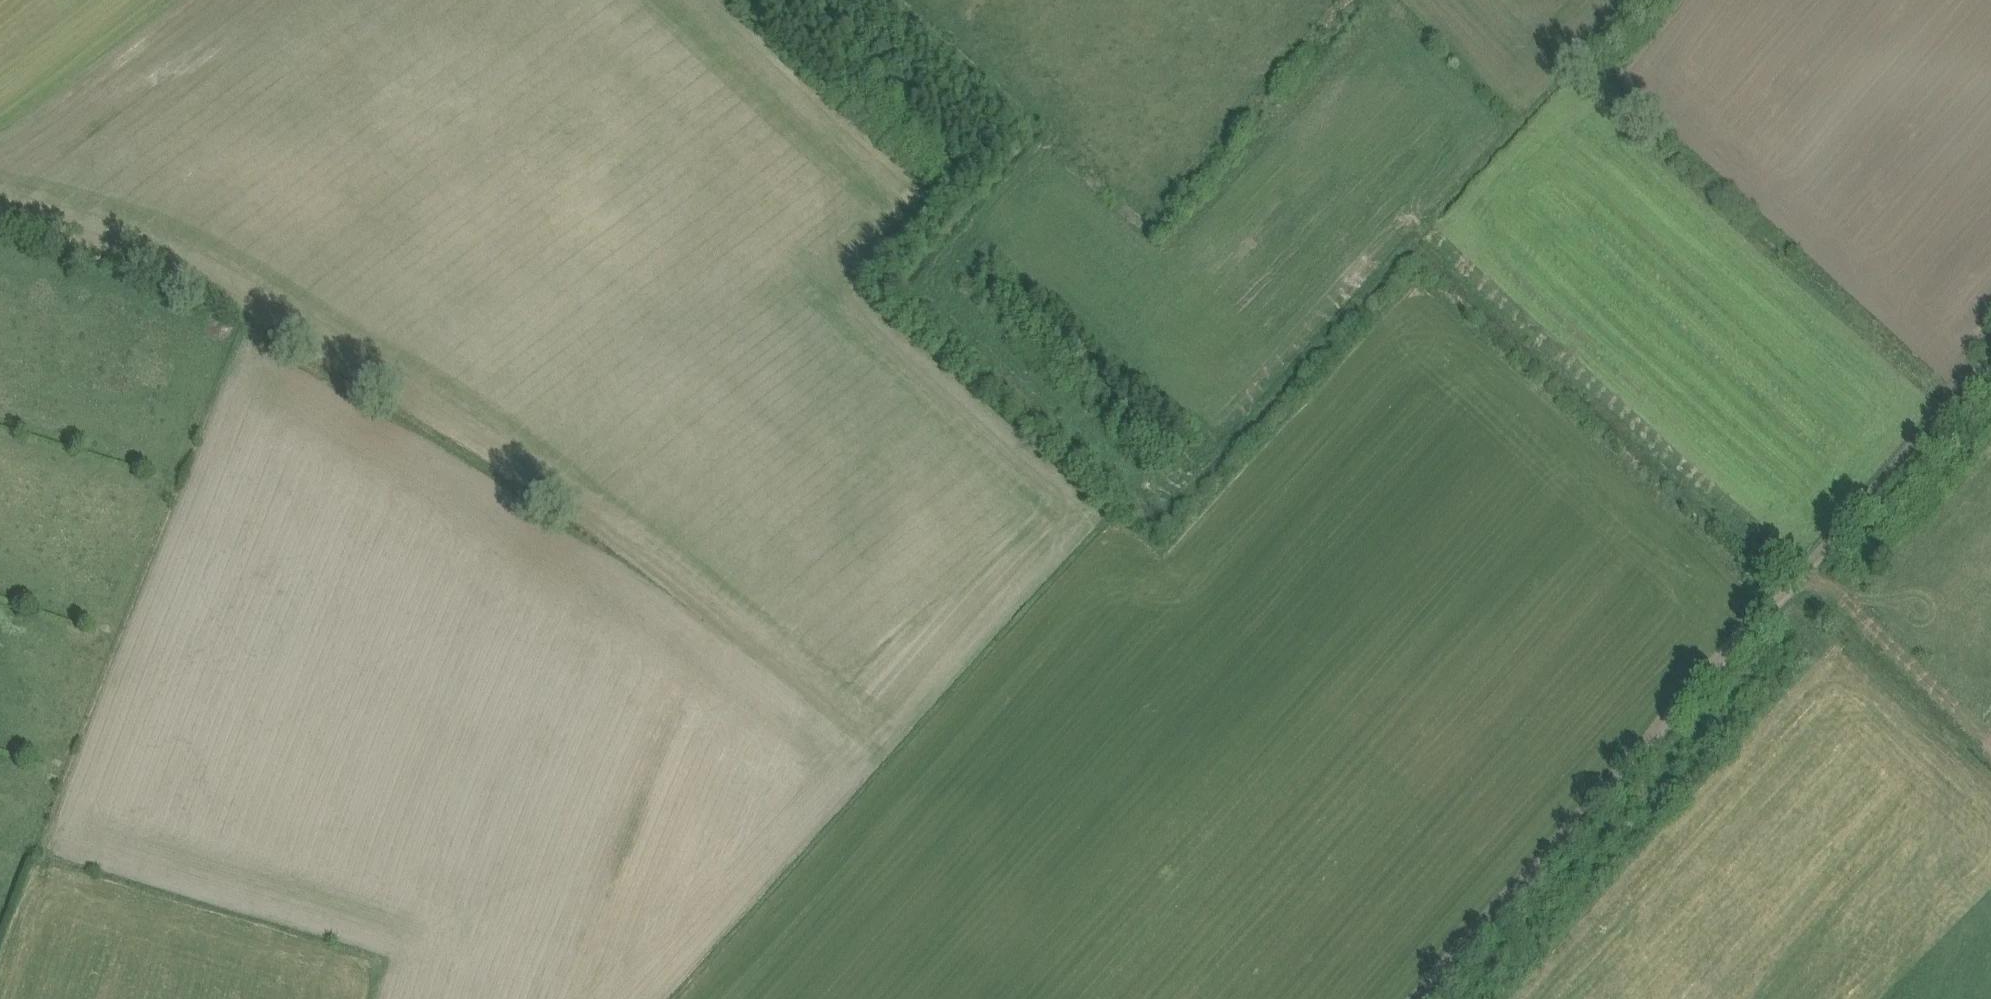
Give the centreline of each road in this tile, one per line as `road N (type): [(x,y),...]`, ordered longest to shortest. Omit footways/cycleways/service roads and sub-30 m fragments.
road 1 (track): [(1990,358),(1420,998)]

